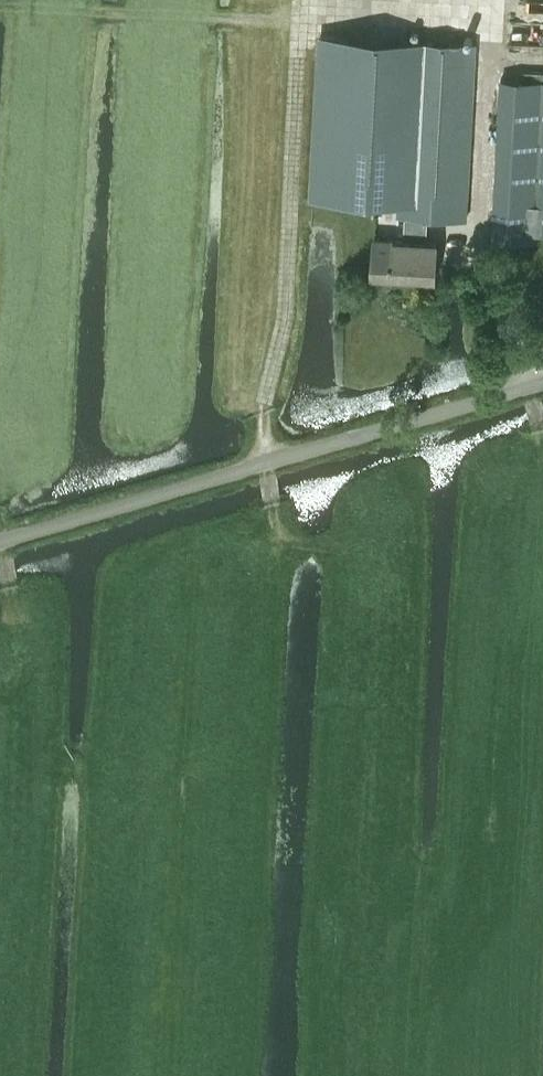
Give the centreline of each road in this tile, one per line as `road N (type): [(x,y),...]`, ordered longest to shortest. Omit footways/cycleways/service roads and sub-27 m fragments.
road 1 (track): [(0,2),(296,19),(285,315),(263,396),(264,460),(285,539),(336,551),(358,576),(350,648)]
road 2 (unclassified): [(0,541),(542,381)]
road 3 (track): [(2,541),(17,644),(15,674),(0,692)]

